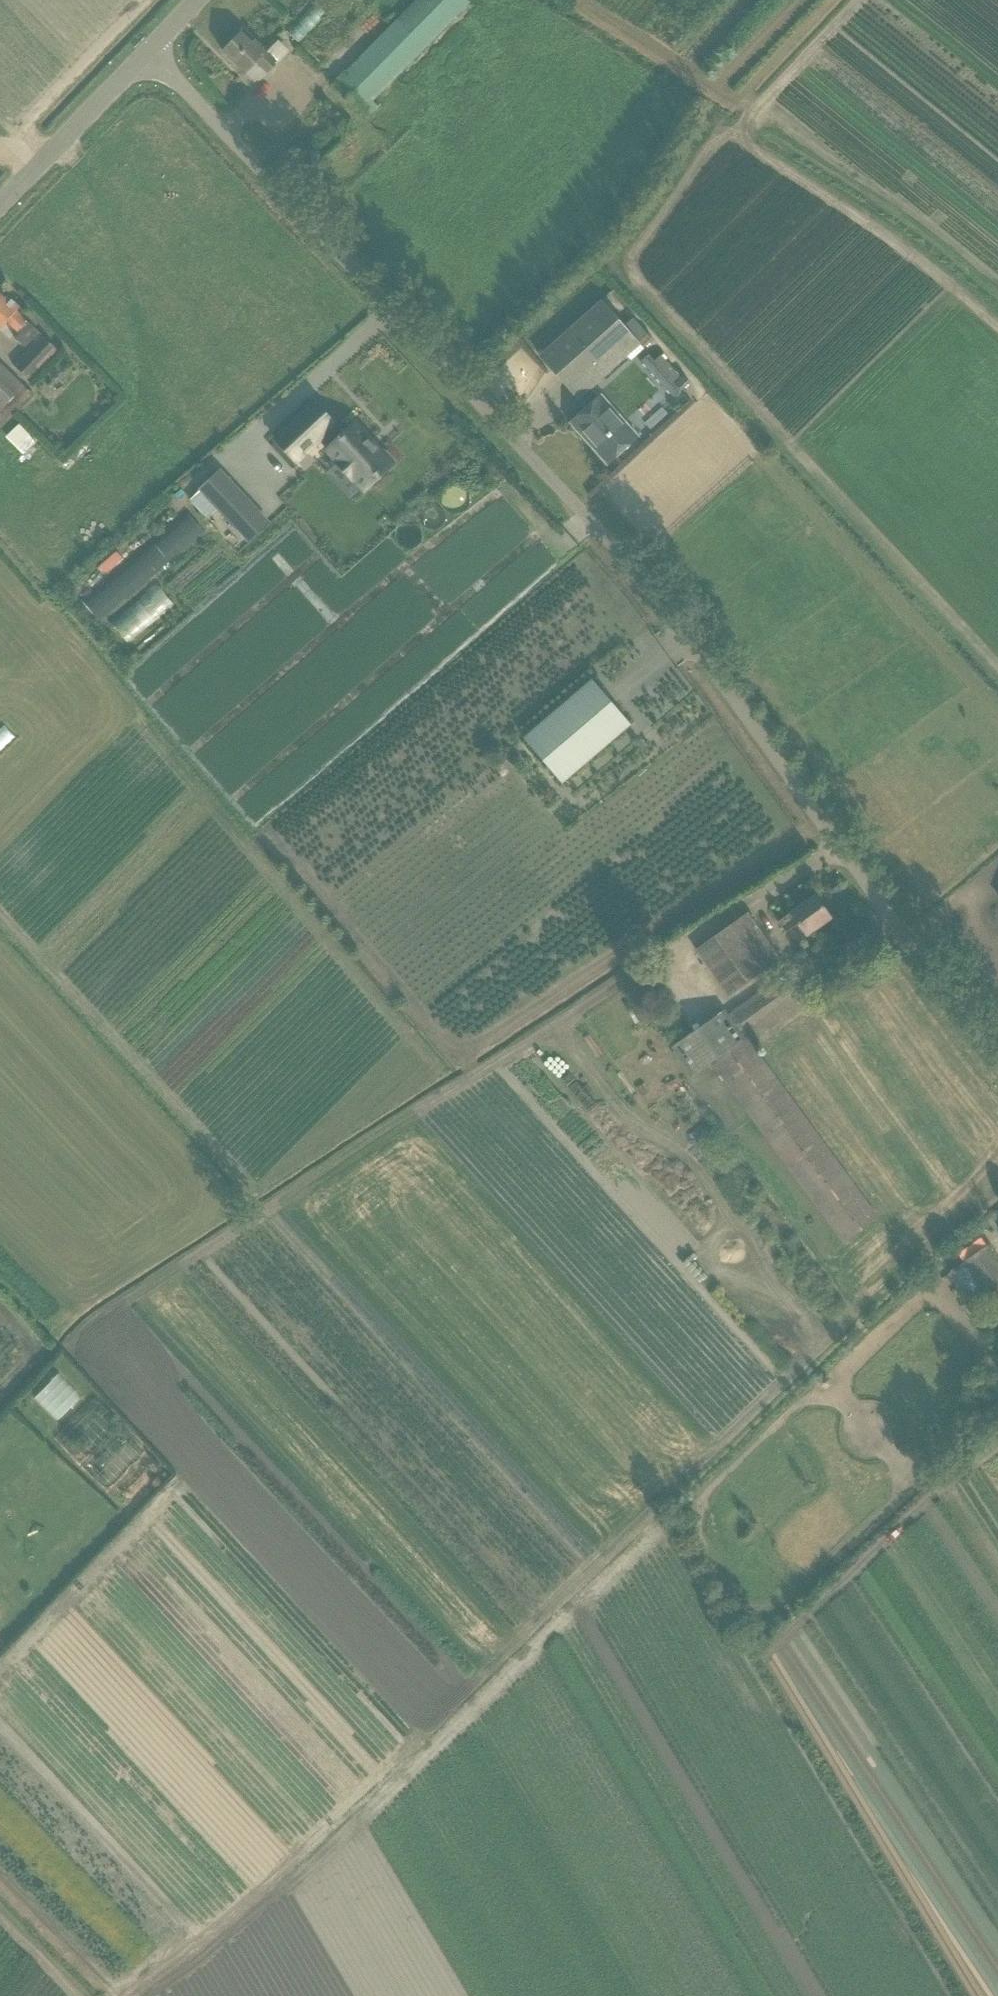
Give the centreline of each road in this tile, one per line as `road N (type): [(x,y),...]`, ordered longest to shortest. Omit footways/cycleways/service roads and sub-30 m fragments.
road 1 (unclassified): [(997,1075),(651,587),(147,59)]
road 2 (unclassified): [(0,208),(147,59)]

